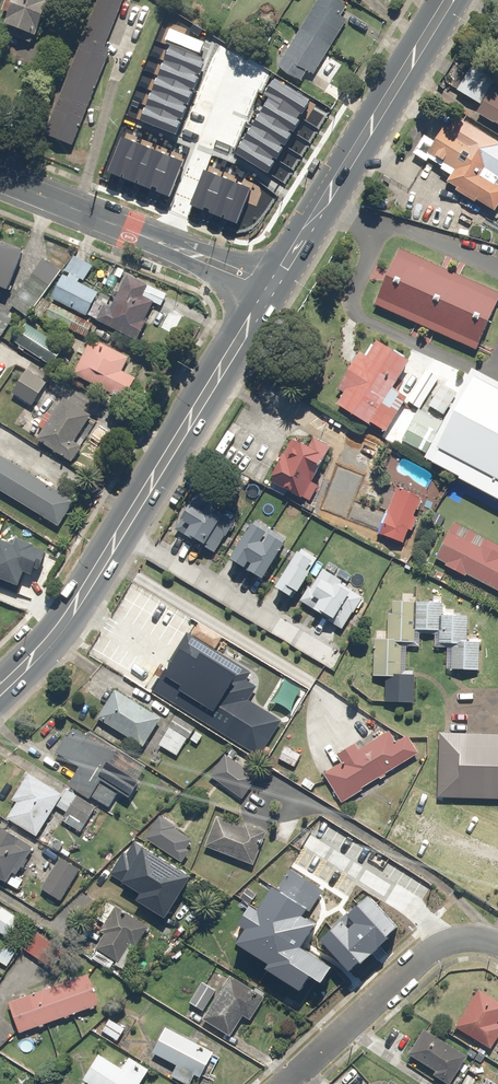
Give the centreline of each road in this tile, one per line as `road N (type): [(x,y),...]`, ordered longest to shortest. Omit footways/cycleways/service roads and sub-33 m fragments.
road 1 (primary): [(0,689),(67,617),(264,302)]
road 2 (primary): [(278,278),(449,0)]
road 3 (residential): [(288,1083),(427,952),(469,937),(497,943)]
road 4 (tertiary): [(0,179),(168,247)]

